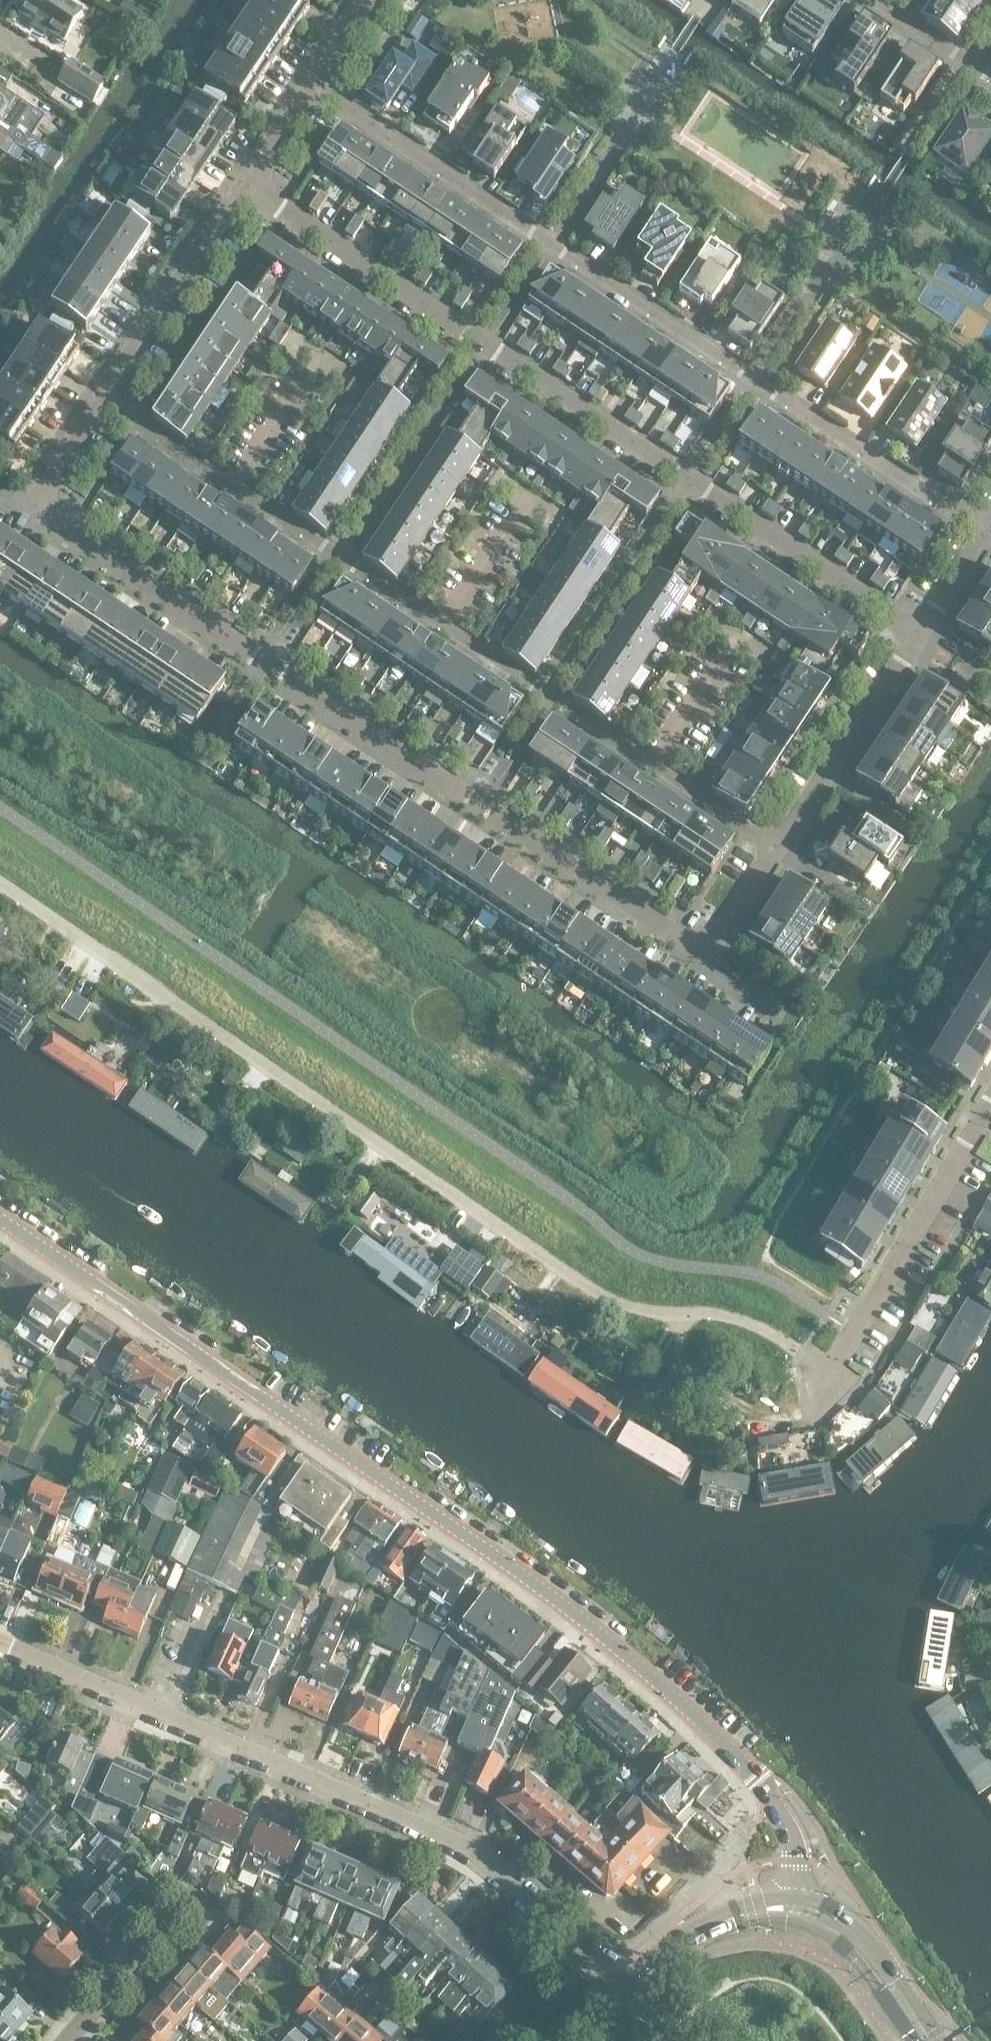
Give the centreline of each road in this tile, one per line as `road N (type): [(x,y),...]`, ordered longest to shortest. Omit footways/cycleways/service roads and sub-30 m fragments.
road 1 (tertiary): [(795,1908),(788,1832),(757,1776),(600,1631),(445,1516),(0,1220)]
road 2 (residential): [(0,884),(599,1294),(648,1313),(762,1329),(827,1372)]
road 3 (residential): [(249,186),(922,635)]
road 4 (residential): [(705,959),(33,510)]
road 5 (residential): [(106,402),(778,851)]
road 6 (residential): [(314,92),(988,537)]
road 7 (residential): [(629,1980),(497,1862),(430,1825),(0,1641)]
road 8 (unclassified): [(854,1336),(990,1108)]
road 9 (residential): [(922,635),(778,851)]
road 10 (residential): [(249,186),(106,402)]
road 11 (tertiary): [(927,2040),(858,1940),(835,1921),(795,1908)]
road 12 (tertiary): [(795,1908),(760,1908),(629,1980)]
road 13 (residential): [(65,2040),(174,1914)]
road 14 (residential): [(870,0),(990,84)]
road 15 (residential): [(778,851),(705,959)]
road 16 (residential): [(106,402),(33,510)]

